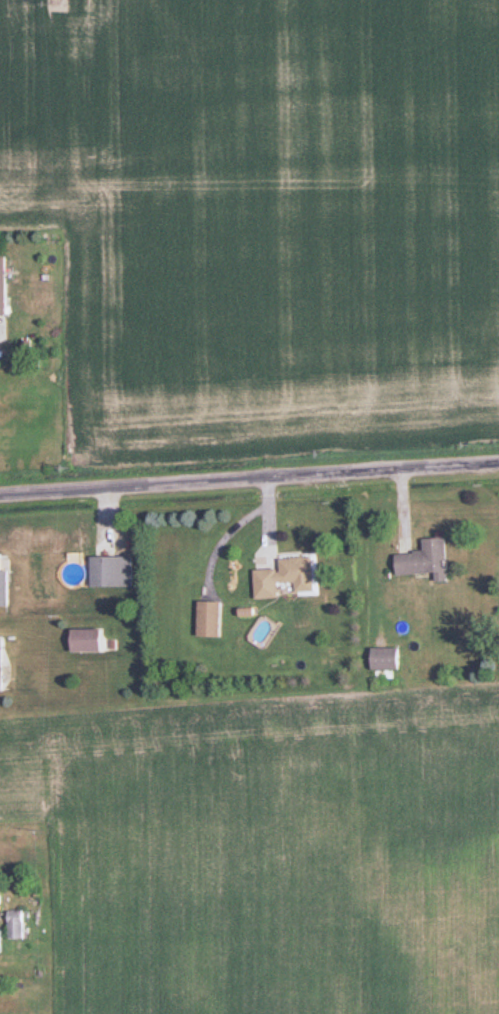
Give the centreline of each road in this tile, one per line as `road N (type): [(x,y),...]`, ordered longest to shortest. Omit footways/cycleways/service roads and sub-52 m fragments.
road 1 (residential): [(0,493),(498,461)]

